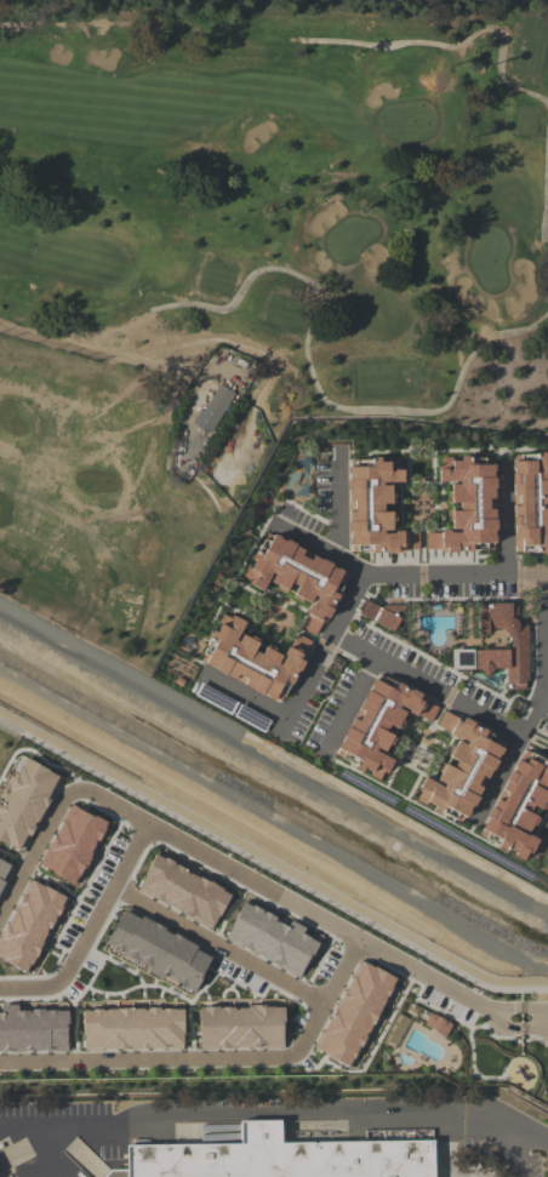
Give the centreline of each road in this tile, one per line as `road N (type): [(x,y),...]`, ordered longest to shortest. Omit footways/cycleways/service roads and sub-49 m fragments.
road 1 (residential): [(498,1018),(79,789)]
road 2 (residential): [(355,938),(292,1057),(267,1064),(0,1062)]
road 3 (residential): [(365,578),(335,635),(521,730)]
road 4 (residential): [(110,885),(321,1002)]
road 5 (residential): [(144,823),(65,975),(51,987),(0,986)]
road 6 (residential): [(365,578),(547,576)]
road 7 (residential): [(546,576),(547,685),(521,730)]
road 8 (residential): [(79,789),(67,792),(0,914)]

